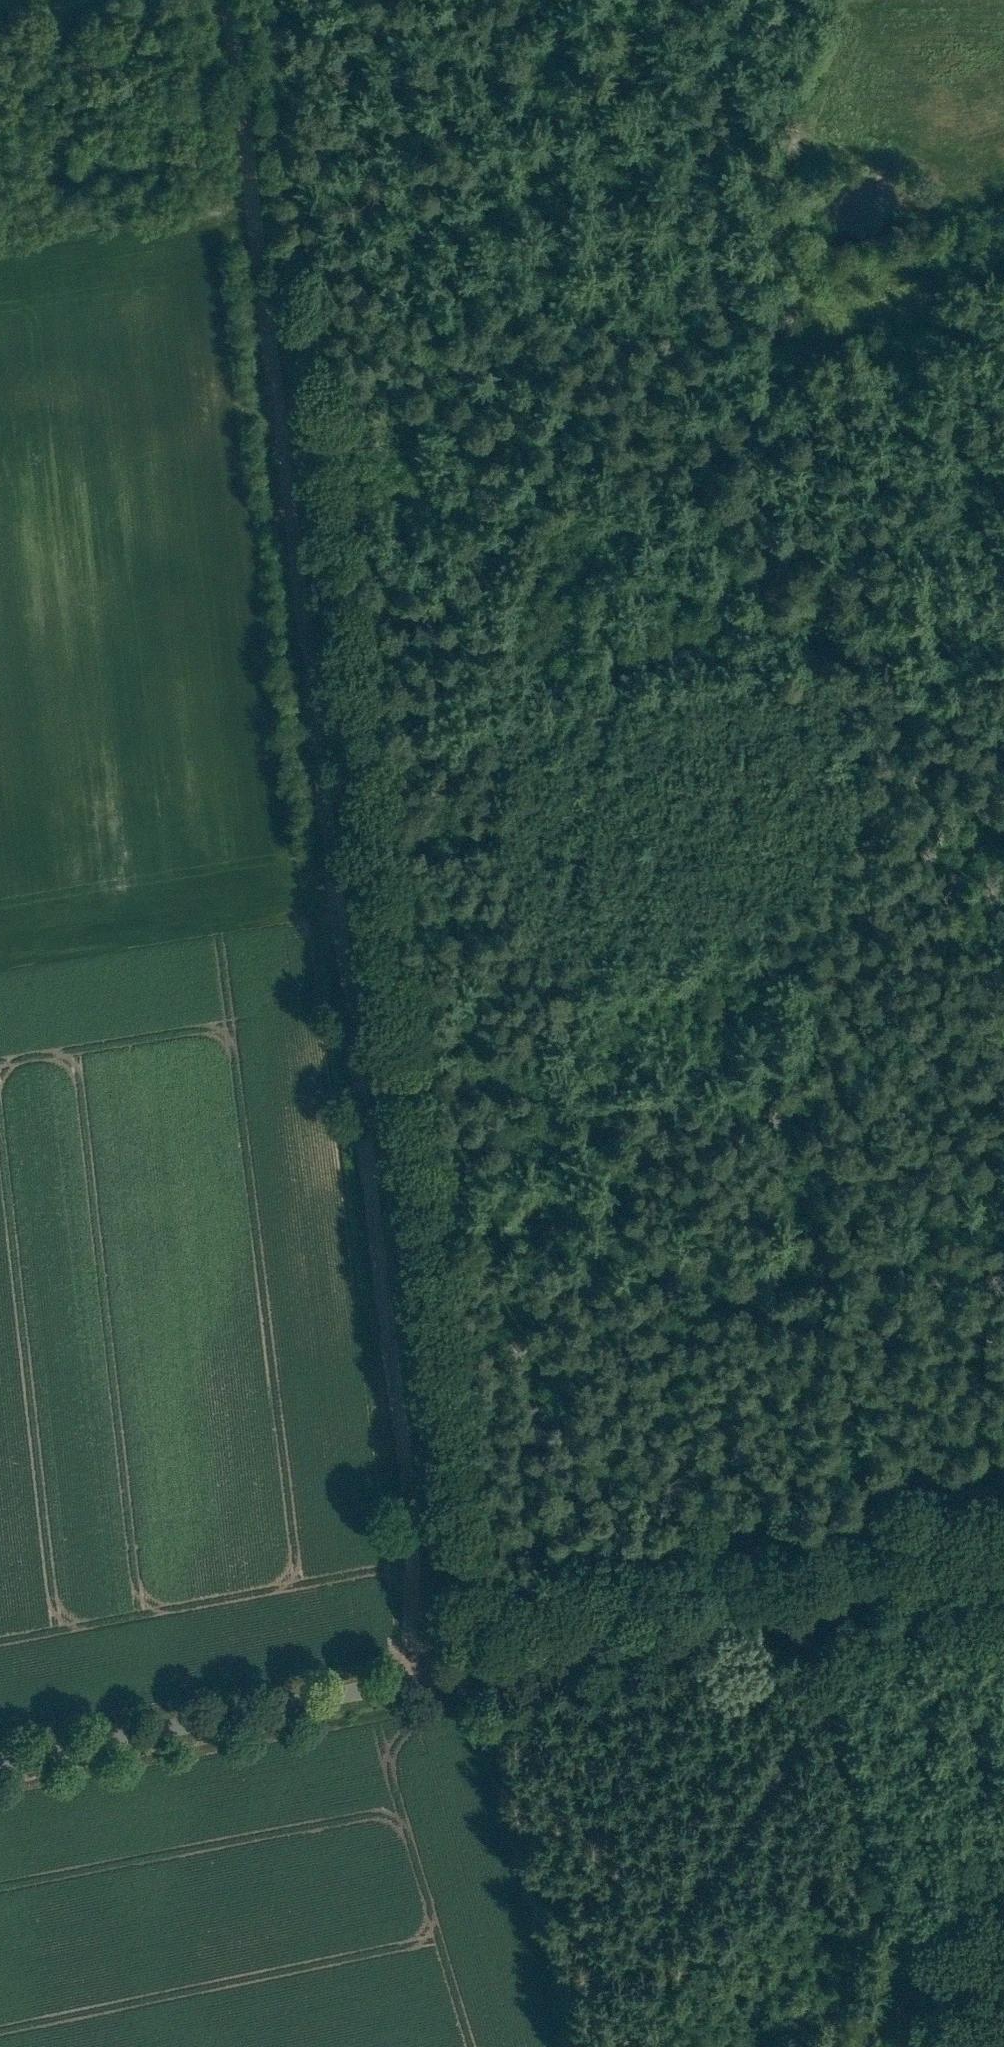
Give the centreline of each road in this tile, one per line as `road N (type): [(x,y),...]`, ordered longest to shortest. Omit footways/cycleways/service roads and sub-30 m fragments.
road 1 (track): [(423,1689),(411,1638),(408,1491),(224,0)]
road 2 (residential): [(1003,1574),(0,1772)]
road 3 (track): [(855,0),(804,310),(1003,277)]

